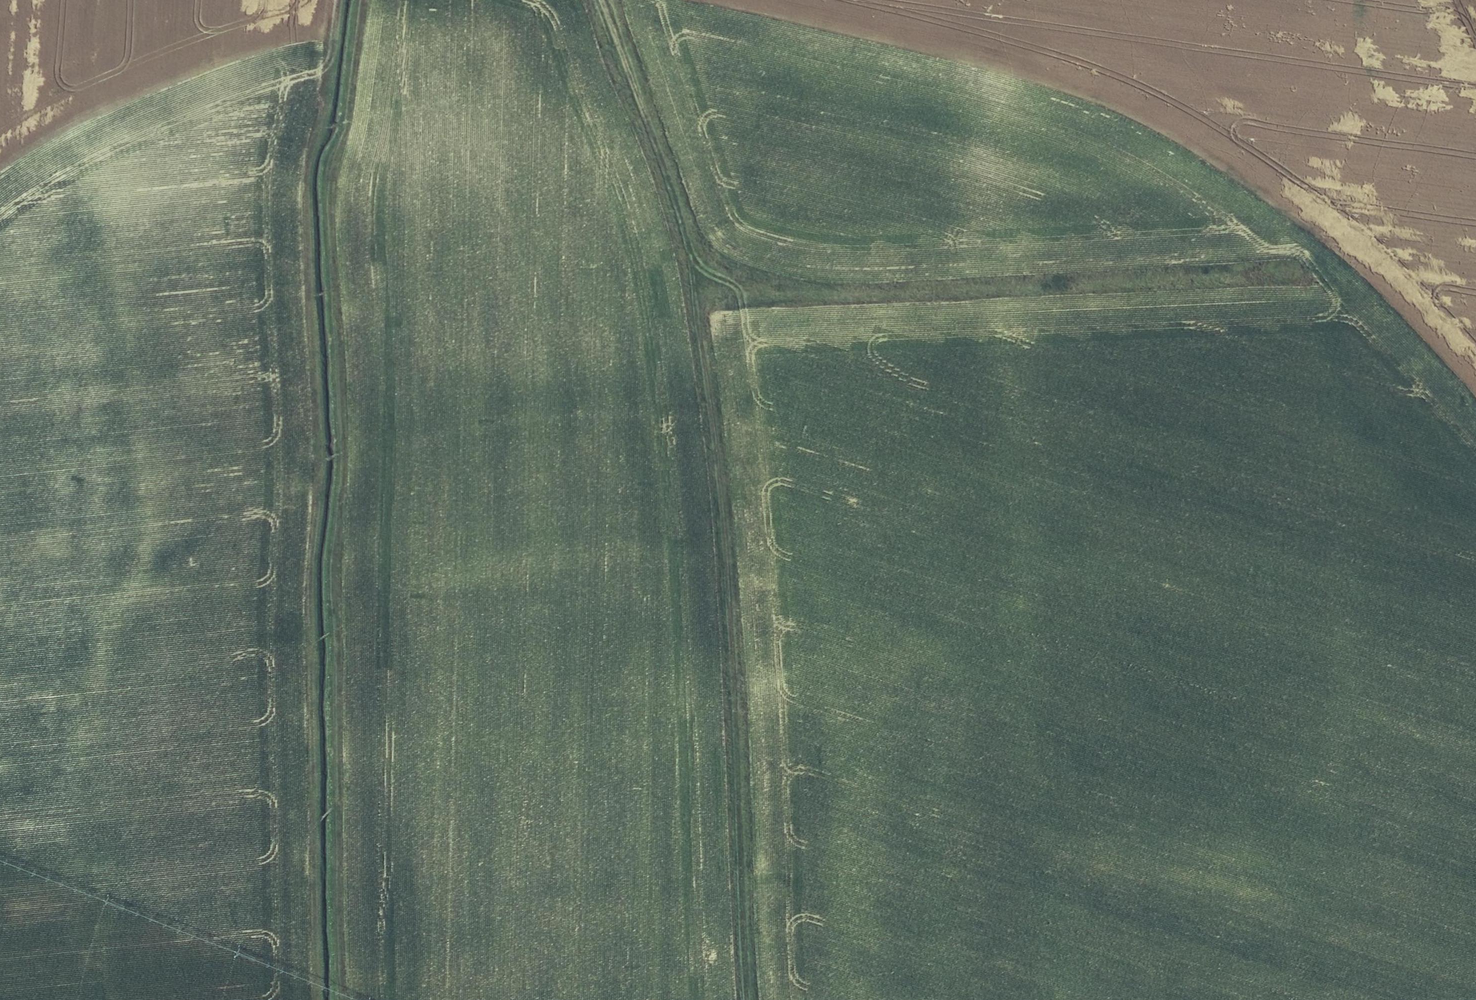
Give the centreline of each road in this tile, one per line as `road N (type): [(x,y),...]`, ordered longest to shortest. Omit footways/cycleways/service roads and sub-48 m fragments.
road 1 (track): [(748,999),(704,336),(686,243),(602,0)]

